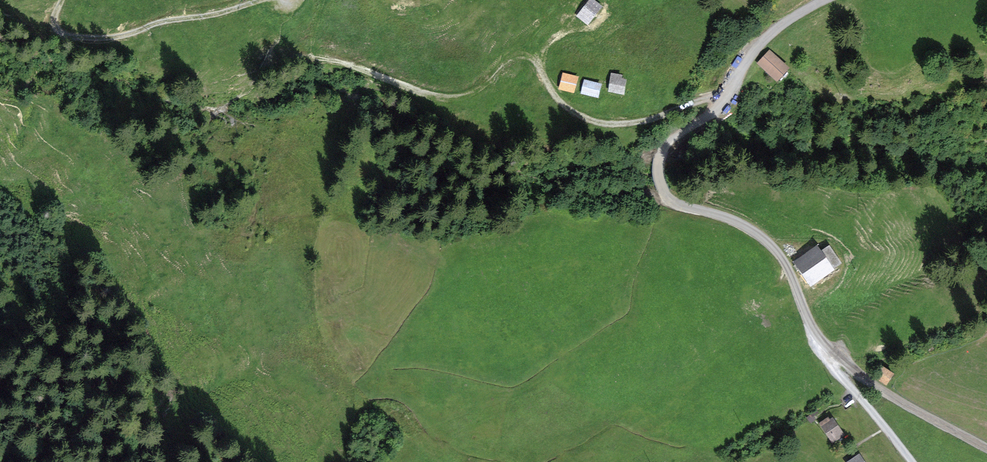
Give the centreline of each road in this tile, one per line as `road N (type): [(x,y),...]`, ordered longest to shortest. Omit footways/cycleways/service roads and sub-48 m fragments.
road 1 (track): [(277,59),(326,60),(434,94),(463,95),(513,56),(525,56),(569,109),(612,125),(660,118),(704,98),(722,102)]
road 2 (residential): [(658,171),(671,201),(731,219),(777,251),(827,360),(912,461)]
road 3 (track): [(263,0),(119,37),(75,39),(55,29),(61,0)]
road 4 (residential): [(658,171),(667,143),(719,106),(762,41),(823,0)]
road 5 (track): [(821,349),(986,449)]

